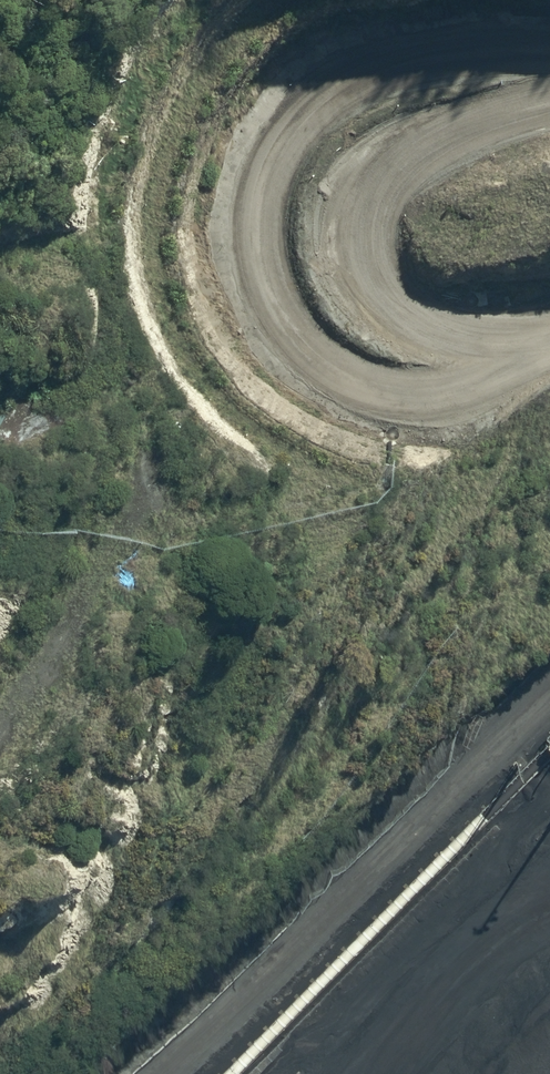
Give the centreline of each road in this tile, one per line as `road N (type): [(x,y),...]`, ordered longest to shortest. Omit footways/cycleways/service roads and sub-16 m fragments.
road 1 (track): [(549,63),(435,84),(361,119),(335,140),(319,169),(307,228),(331,303),(386,347),(437,354),(549,333)]
road 2 (track): [(0,749),(120,575),(154,470),(136,311),(0,265)]
road 3 (track): [(162,1073),(309,944),(549,695)]

